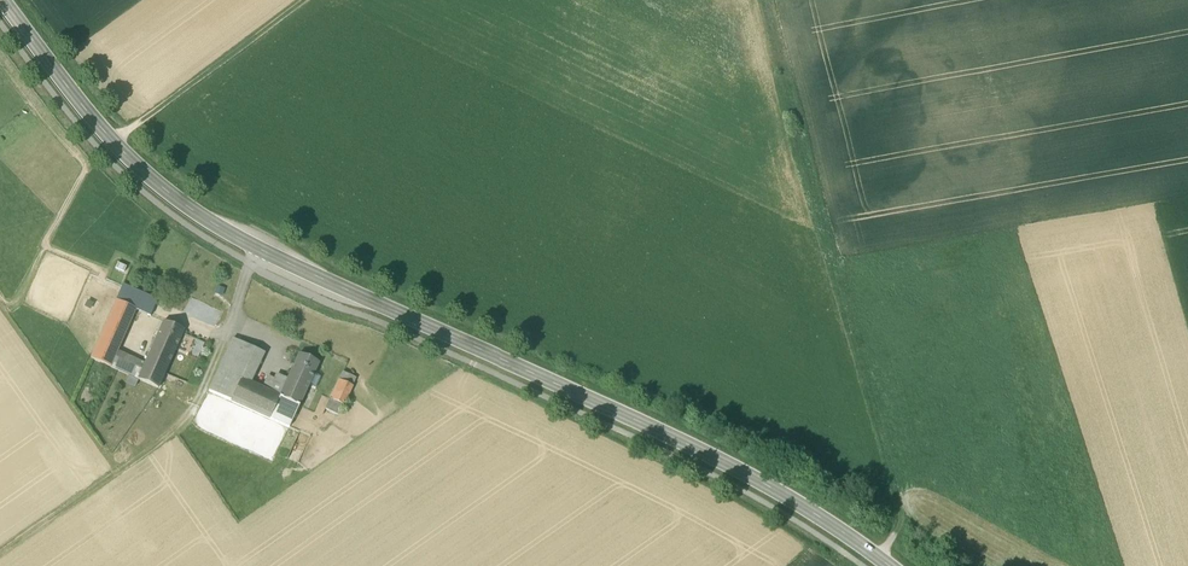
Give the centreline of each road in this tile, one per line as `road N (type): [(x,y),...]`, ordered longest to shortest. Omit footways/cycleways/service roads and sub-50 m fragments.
road 1 (secondary): [(890,565),(731,466),(227,233),(113,144),(2,0)]
road 2 (track): [(880,558),(903,512),(768,0)]
road 3 (track): [(0,549),(181,422),(206,368)]
road 4 (track): [(113,144),(311,0)]

